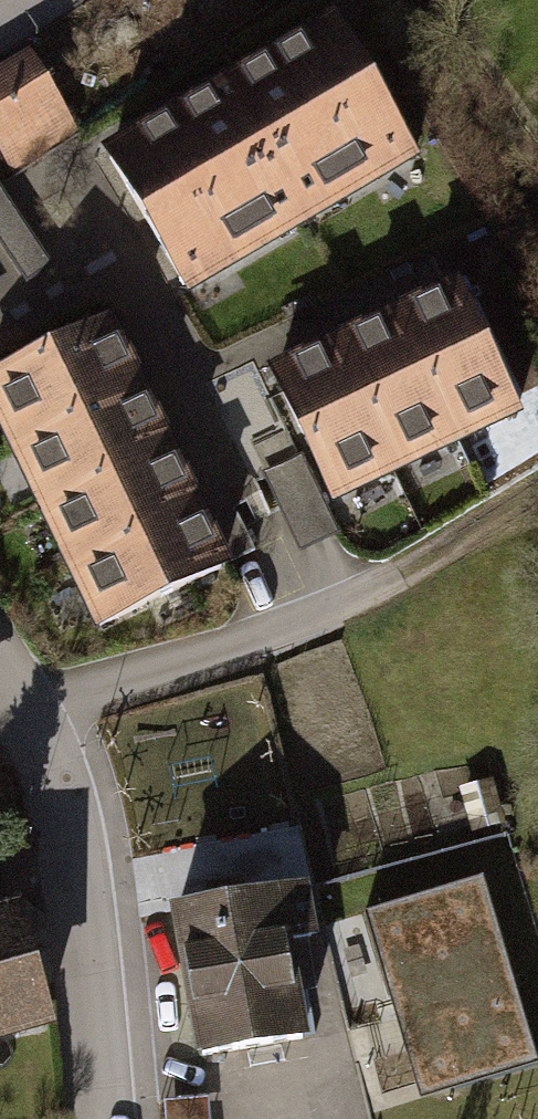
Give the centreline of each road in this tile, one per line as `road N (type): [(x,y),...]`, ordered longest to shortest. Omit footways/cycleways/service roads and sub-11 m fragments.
road 1 (residential): [(0,675),(28,718),(65,812),(92,1003),(99,1118)]

